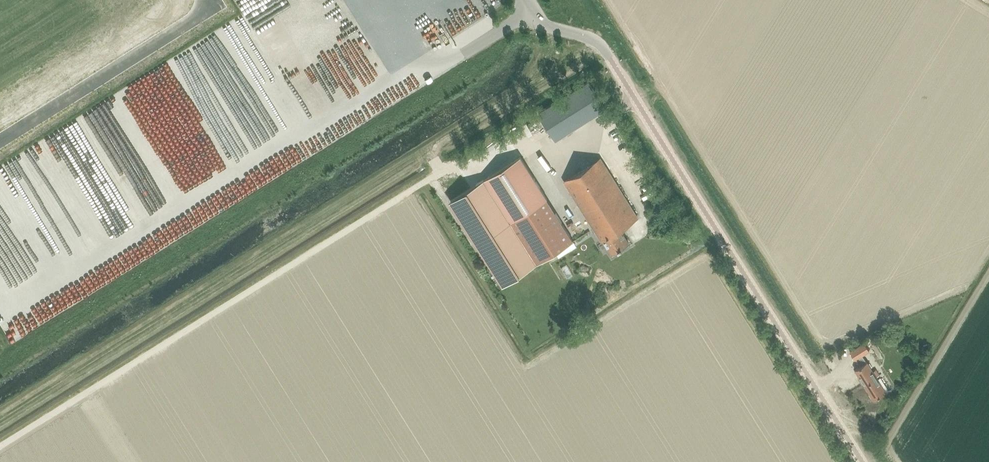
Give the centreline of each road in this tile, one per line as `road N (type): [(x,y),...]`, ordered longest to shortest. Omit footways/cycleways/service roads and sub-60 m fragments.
road 1 (track): [(0,419),(601,45)]
road 2 (unclassified): [(862,461),(602,47),(544,26),(528,0)]
road 3 (track): [(0,447),(451,166),(474,171)]
road 4 (unclassified): [(213,0),(216,6),(0,141)]

